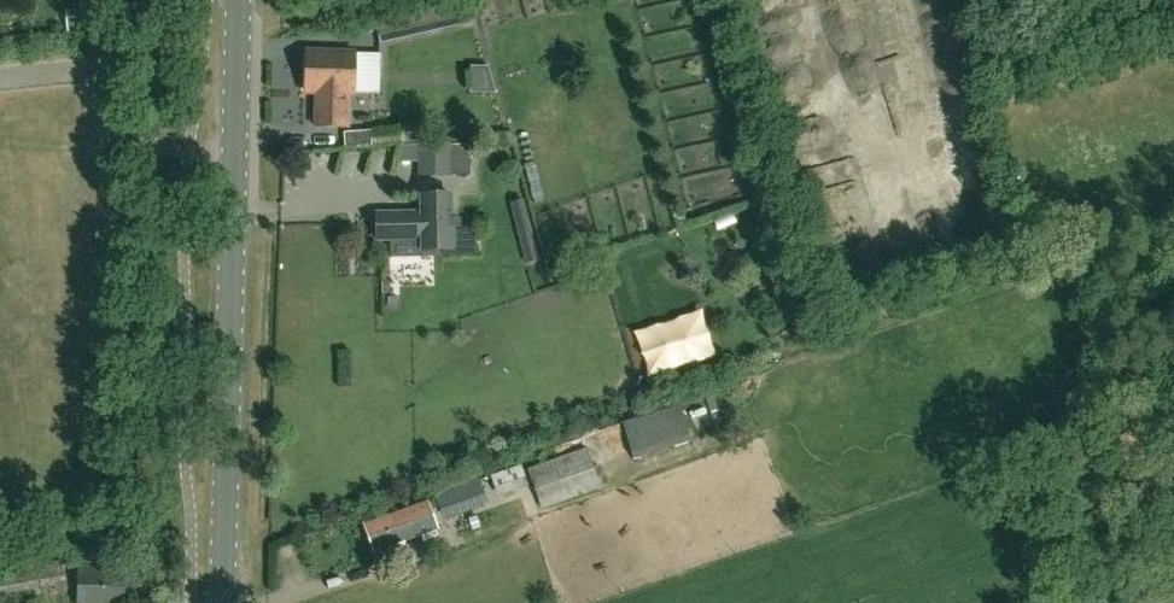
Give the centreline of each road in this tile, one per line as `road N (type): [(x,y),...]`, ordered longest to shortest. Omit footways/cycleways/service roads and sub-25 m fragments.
road 1 (secondary): [(221,602),(238,0)]

